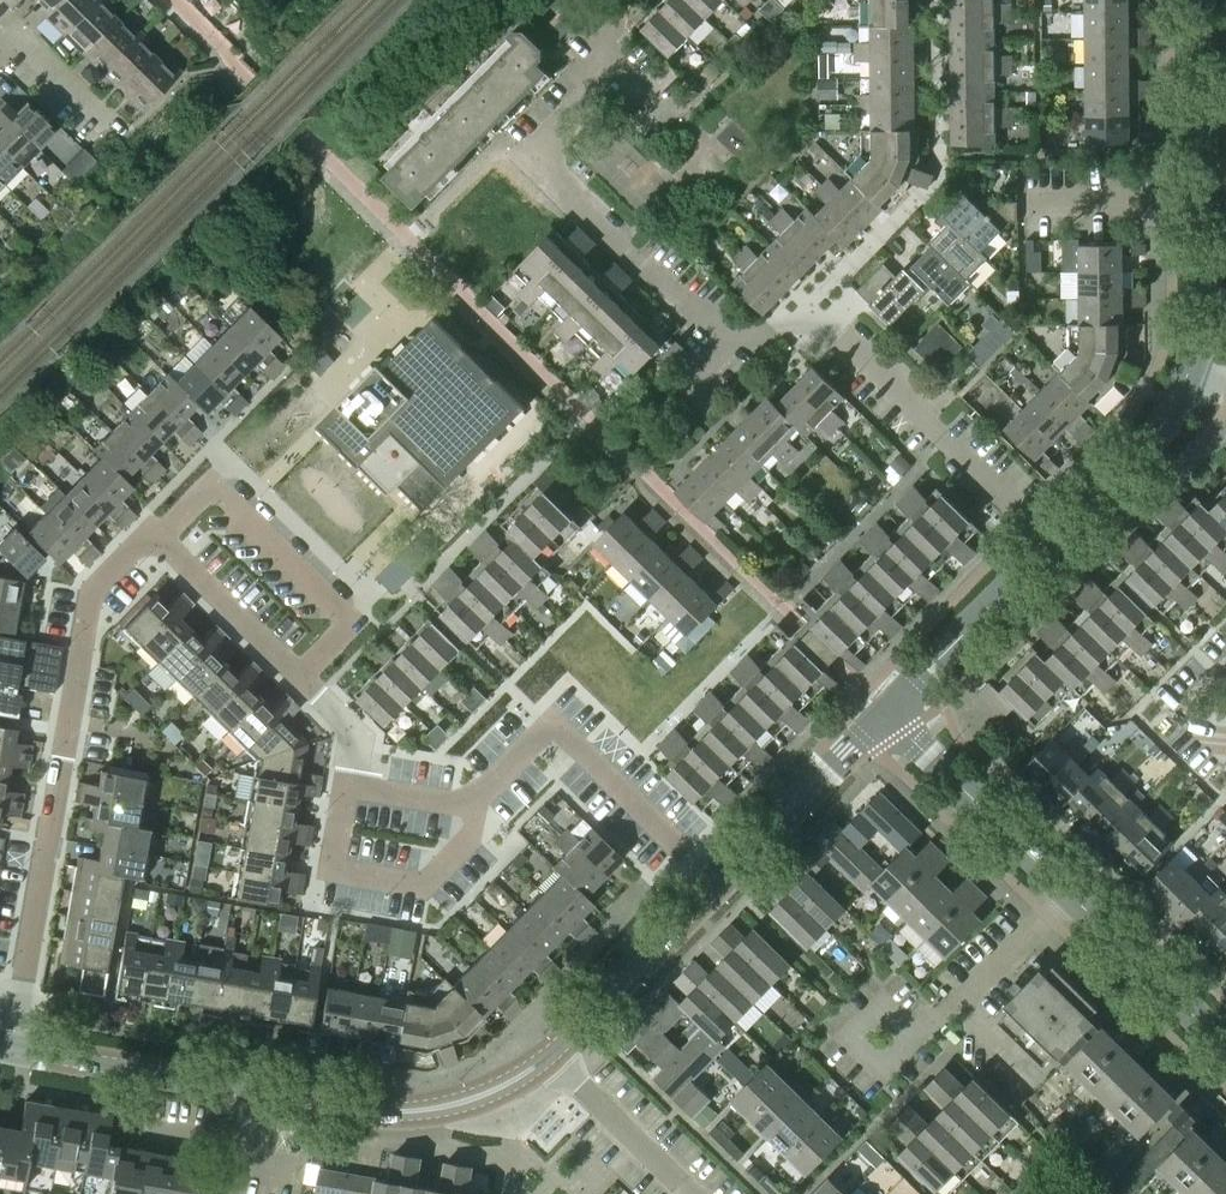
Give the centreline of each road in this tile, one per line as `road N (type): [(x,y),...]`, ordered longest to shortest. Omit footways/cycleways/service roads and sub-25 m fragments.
road 1 (residential): [(21,995),(93,590),(154,536)]
road 2 (residential): [(725,341),(533,161),(612,59)]
road 3 (tertiary): [(1199,0),(1202,299),(1185,384)]
road 4 (residential): [(301,676),(351,628),(349,619),(212,482),(154,536)]
road 5 (residential): [(481,798),(553,724),(720,892)]
road 6 (residential): [(1065,532),(1031,521),(827,321)]
road 7 (tertiary): [(552,1056),(496,1090),(427,1111),(381,1112),(251,1091)]
road 8 (residential): [(348,785),(332,868),(423,885),(474,833),(481,798)]
road 9 (tertiary): [(1065,532),(888,715)]
road 10 (tertiary): [(1064,887),(888,715)]
road 11 (tertiary): [(888,715),(720,892)]
road 12 (tertiary): [(720,892),(552,1056)]
road 13 (tertiary): [(251,1091),(21,1053)]
road 14 (tertiary): [(1225,1047),(1064,887)]
road 15 (residential): [(914,1037),(1064,887)]
road 16 (residential): [(154,536),(301,676)]
road 17 (residential): [(691,1193),(552,1056)]
road 18 (tertiary): [(1185,384),(1161,429),(1065,532)]
road 19 (residential): [(914,1037),(877,999),(863,1013),(843,1033),(880,1071)]
road 20 (residential): [(481,798),(455,805),(348,785)]
road 21 (residential): [(102,120),(21,41),(0,48)]
road 22 (residential): [(301,676),(357,736),(348,785)]
road 23 (residential): [(1225,749),(1182,710),(1225,667)]

